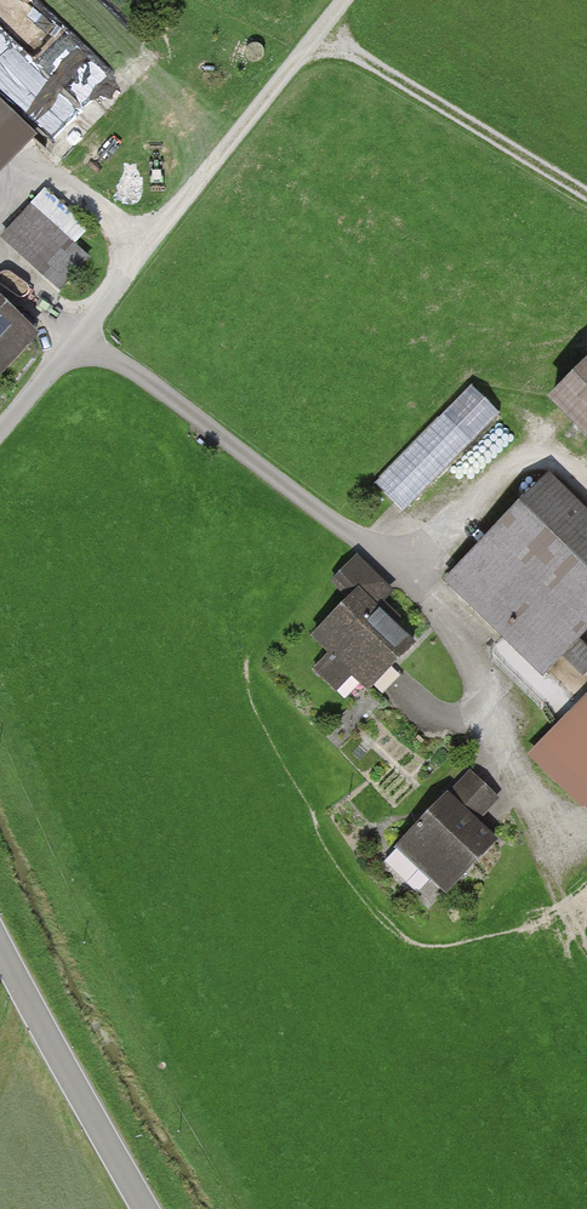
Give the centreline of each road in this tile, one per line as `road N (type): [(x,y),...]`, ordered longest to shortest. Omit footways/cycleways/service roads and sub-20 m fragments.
road 1 (track): [(76,347),(138,375),(412,579),(461,640),(586,943)]
road 2 (track): [(344,0),(76,347),(0,430)]
road 3 (track): [(311,42),(357,54),(586,193)]
road 4 (unclassified): [(0,938),(145,1208)]
road 5 (track): [(586,479),(545,442),(412,579)]

